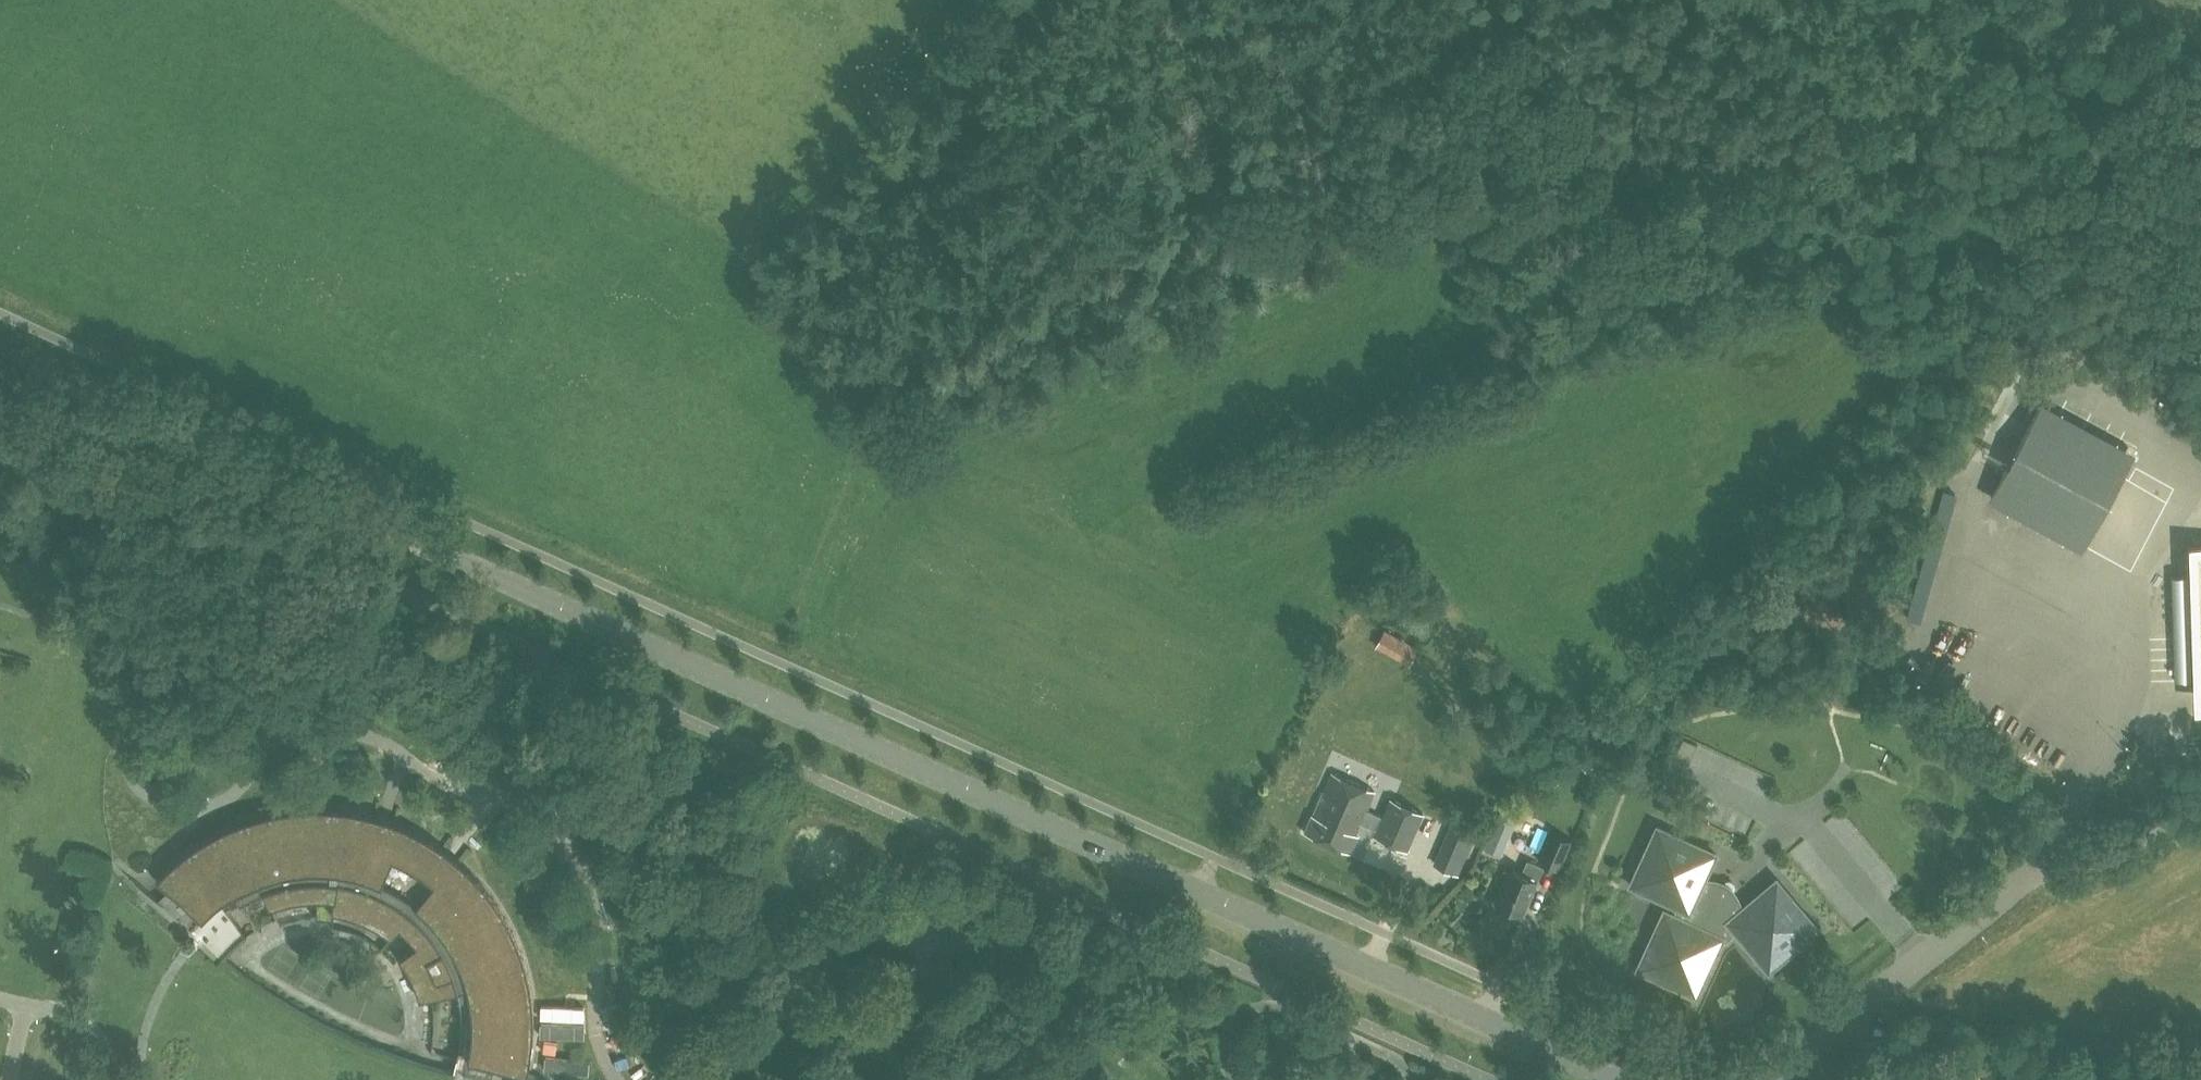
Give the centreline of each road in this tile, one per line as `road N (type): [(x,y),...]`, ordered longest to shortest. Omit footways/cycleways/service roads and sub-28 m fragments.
road 1 (tertiary): [(1618,1079),(0,349)]
road 2 (unclassified): [(1777,1079),(1909,958),(2041,878),(2075,882),(2128,859),(2200,812)]

